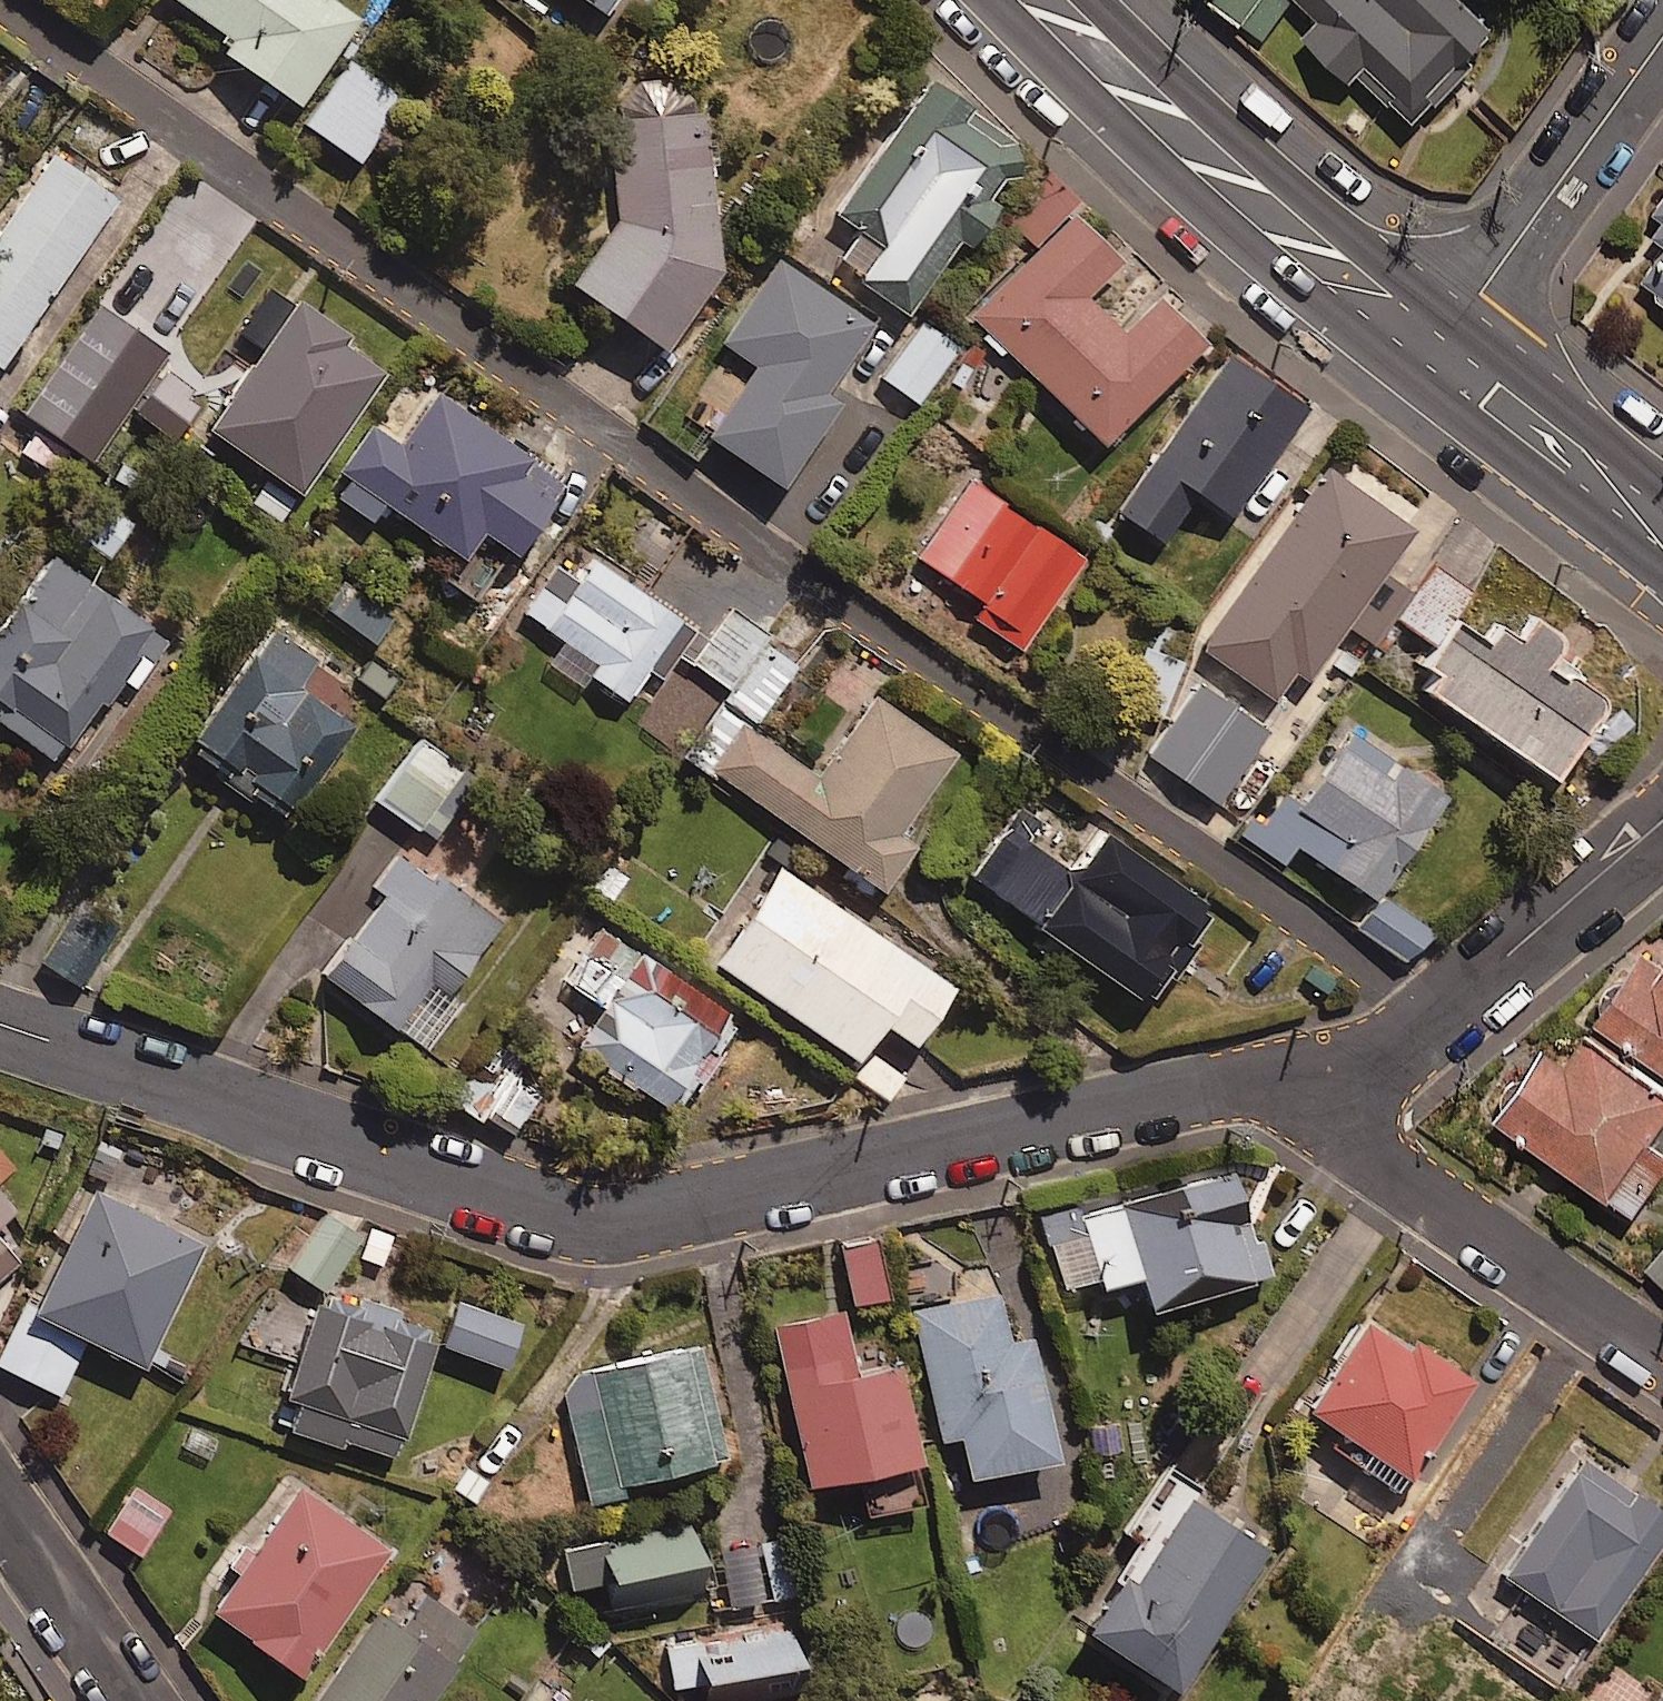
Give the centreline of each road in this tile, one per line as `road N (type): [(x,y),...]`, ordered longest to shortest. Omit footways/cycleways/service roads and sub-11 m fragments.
road 1 (residential): [(1411,1006),(0,11)]
road 2 (residential): [(1266,1082),(647,1214),(561,1196),(0,1018)]
road 3 (secondary): [(1442,356),(1344,283),(1052,0)]
road 4 (residential): [(1662,1349),(1266,1082)]
road 5 (residential): [(1662,42),(1442,356)]
road 6 (residential): [(1662,802),(1411,1006)]
road 7 (secondary): [(1662,517),(1442,356)]
road 8 (residential): [(137,1700),(0,1500)]
road 9 (residential): [(1411,1006),(1266,1082)]

